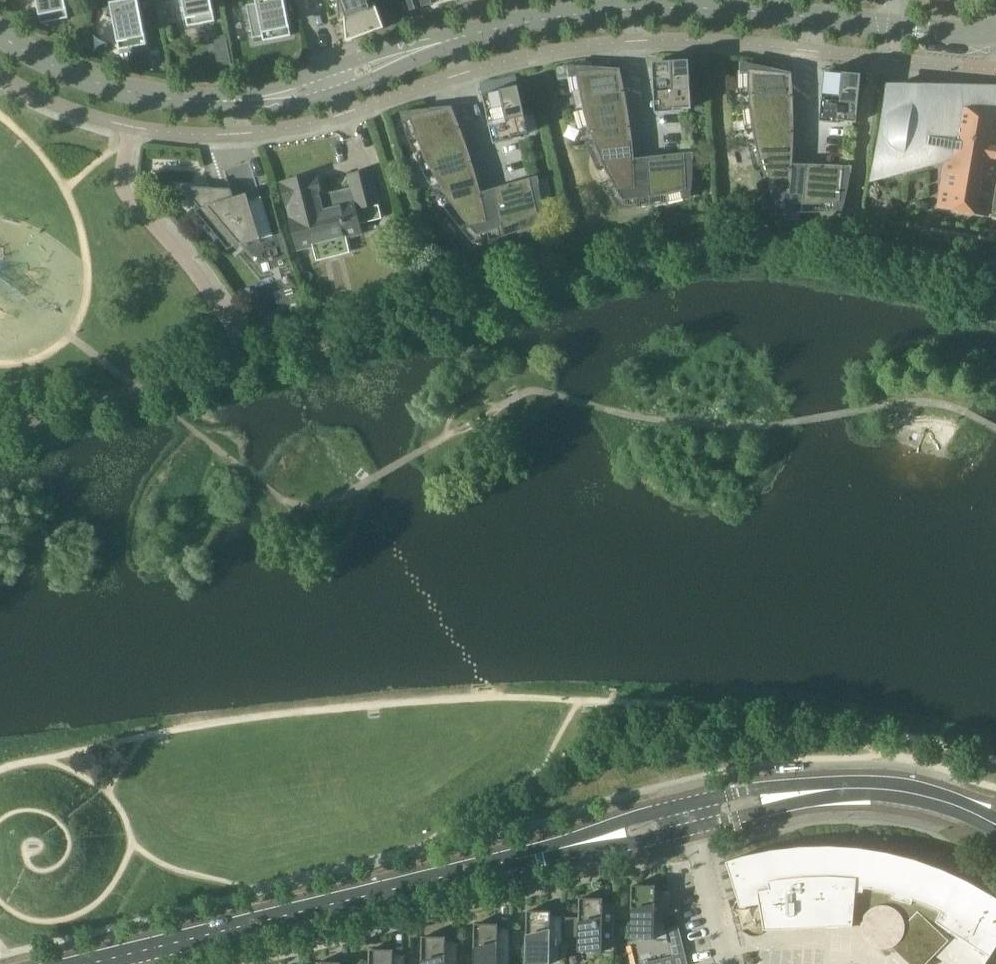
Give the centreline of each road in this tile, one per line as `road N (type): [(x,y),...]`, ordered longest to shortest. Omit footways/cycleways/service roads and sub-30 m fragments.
road 1 (residential): [(80,963),(690,810)]
road 2 (residential): [(897,27),(753,10),(600,10),(451,40),(333,82)]
road 3 (residential): [(333,82),(182,102),(80,77),(35,60),(0,34)]
road 4 (residential): [(690,810),(844,788),(901,790),(995,822)]
road 5 (residential): [(728,963),(690,810)]

